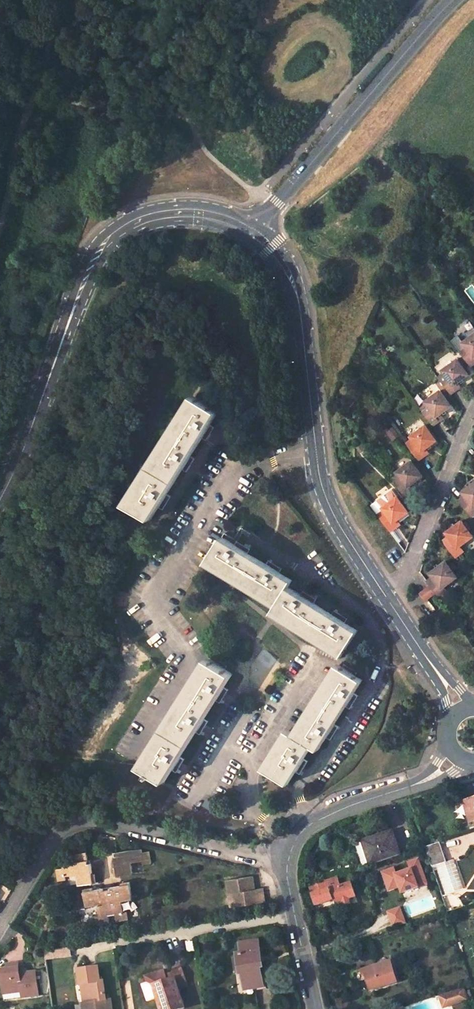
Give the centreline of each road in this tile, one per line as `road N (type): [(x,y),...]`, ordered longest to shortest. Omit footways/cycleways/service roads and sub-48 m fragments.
road 1 (tertiary): [(0,498),(97,253),(139,222),(167,213),(224,216),(255,229)]
road 2 (tertiary): [(255,229),(296,285),(325,497),(385,598)]
road 3 (residential): [(289,861),(77,826),(47,850),(0,928)]
road 4 (tertiary): [(255,229),(455,0)]
road 5 (track): [(66,0),(0,222)]
road 6 (residential): [(385,598),(408,575),(473,412)]
road 7 (residential): [(431,780),(311,824),(289,861)]
road 8 (residential): [(289,861),(315,1008)]
road 9 (tertiary): [(385,598),(462,710)]

